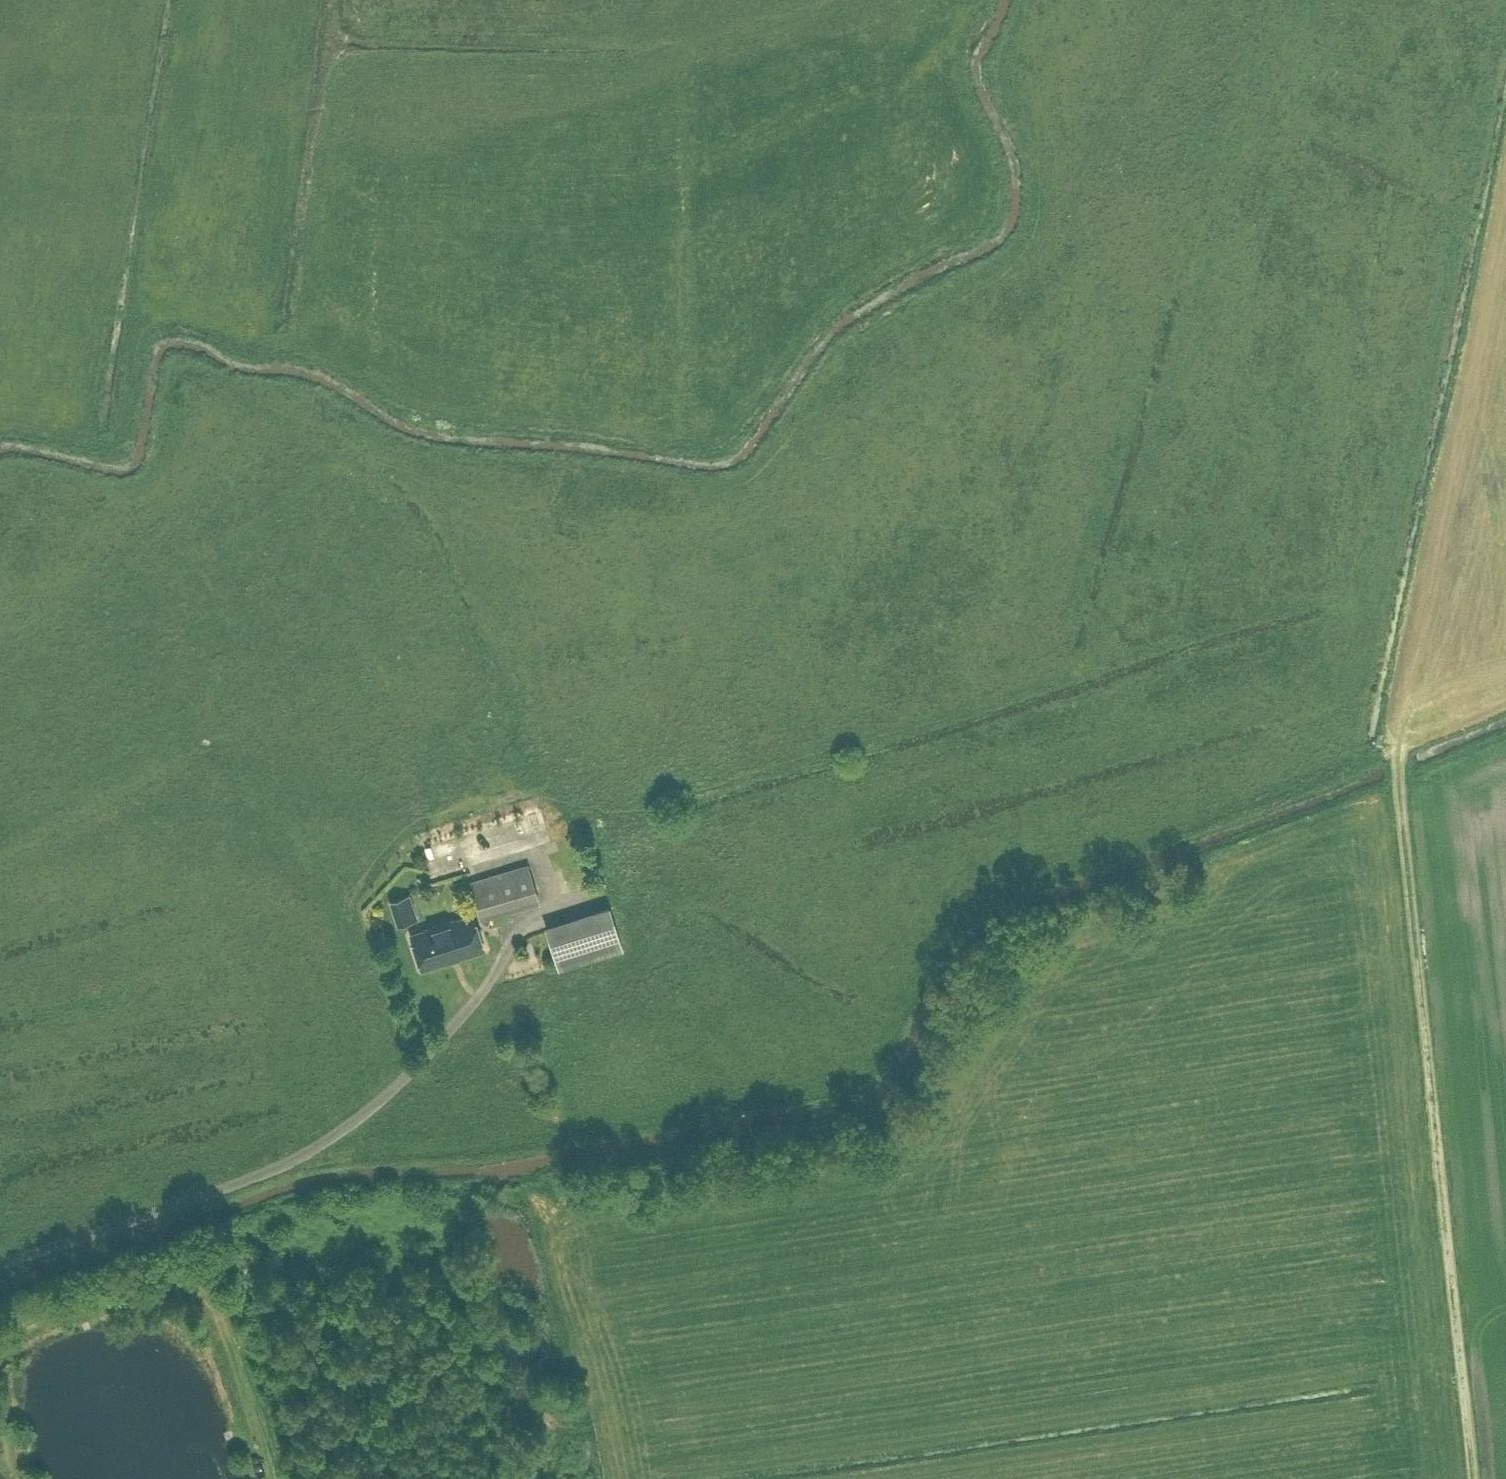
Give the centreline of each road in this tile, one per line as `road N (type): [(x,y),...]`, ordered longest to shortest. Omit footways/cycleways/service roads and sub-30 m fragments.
road 1 (track): [(1473,1478),(1399,757)]
road 2 (unclassified): [(0,1264),(283,1164),(364,1111),(419,1059)]

